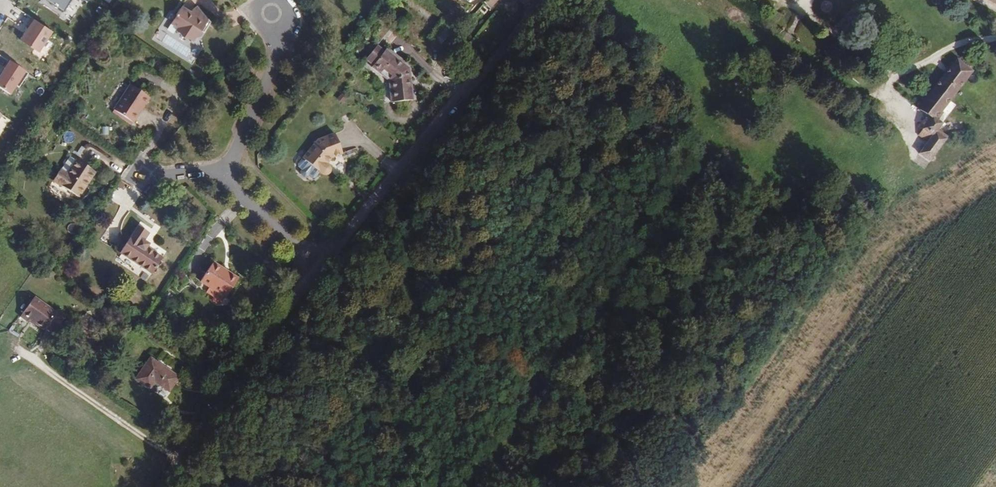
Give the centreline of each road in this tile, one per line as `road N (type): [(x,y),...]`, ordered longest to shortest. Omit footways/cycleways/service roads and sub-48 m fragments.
road 1 (residential): [(536,0),(318,264)]
road 2 (residential): [(318,264),(204,414),(160,486)]
road 3 (residential): [(224,172),(277,61),(274,30)]
road 4 (residential): [(318,264),(224,172)]

